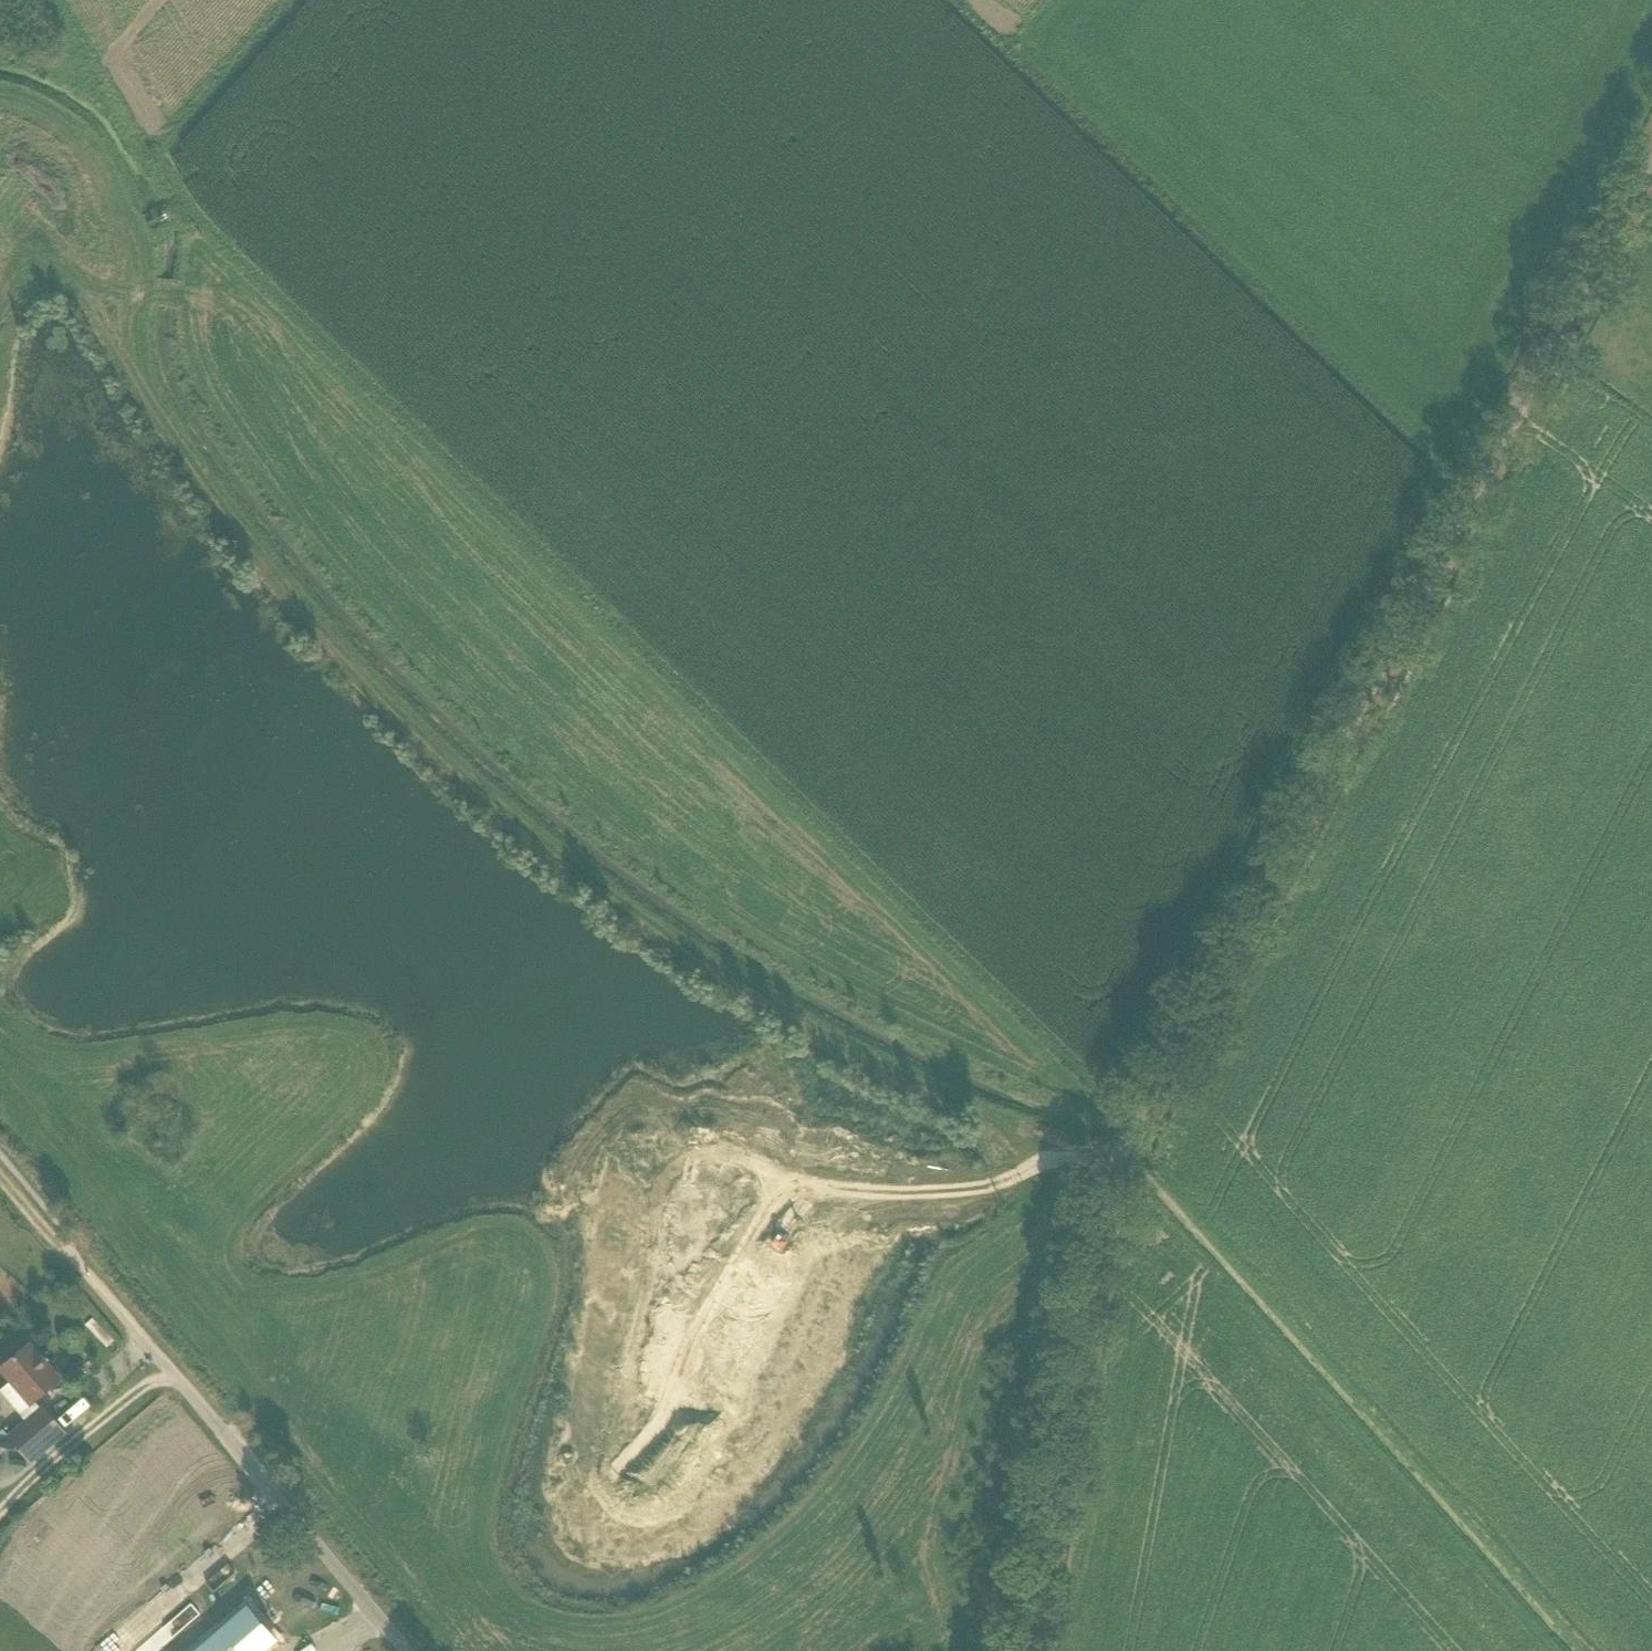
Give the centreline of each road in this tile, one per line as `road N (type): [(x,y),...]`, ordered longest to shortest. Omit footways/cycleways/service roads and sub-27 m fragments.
road 1 (unclassified): [(1016,1650),(1099,1191),(1651,172)]
road 2 (unclassified): [(406,1650),(60,1248)]

